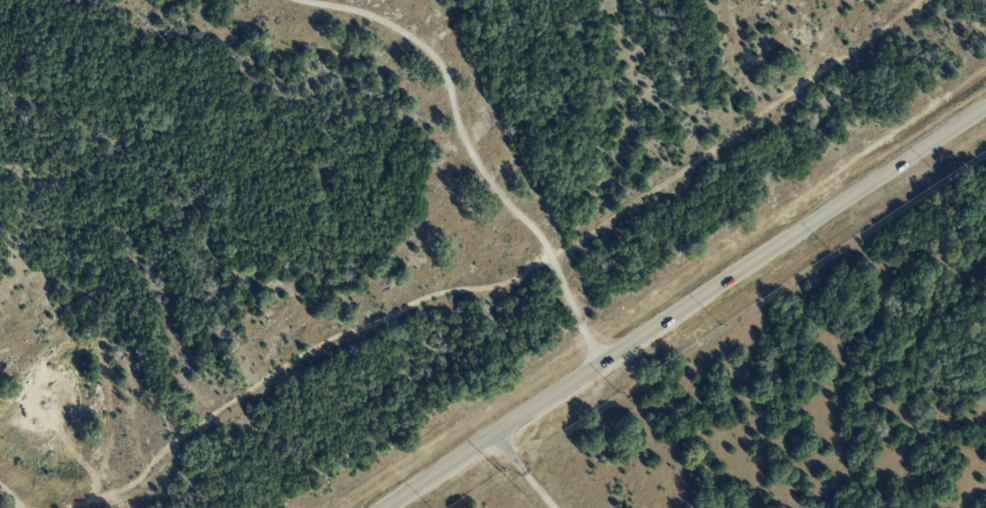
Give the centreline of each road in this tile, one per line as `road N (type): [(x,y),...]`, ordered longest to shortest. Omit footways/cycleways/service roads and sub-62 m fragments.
road 1 (track): [(64,507),(135,481),(205,420),(310,350),(441,294),(514,282),(590,237),(863,47),(916,0)]
road 2 (secondary): [(384,507),(985,107)]

